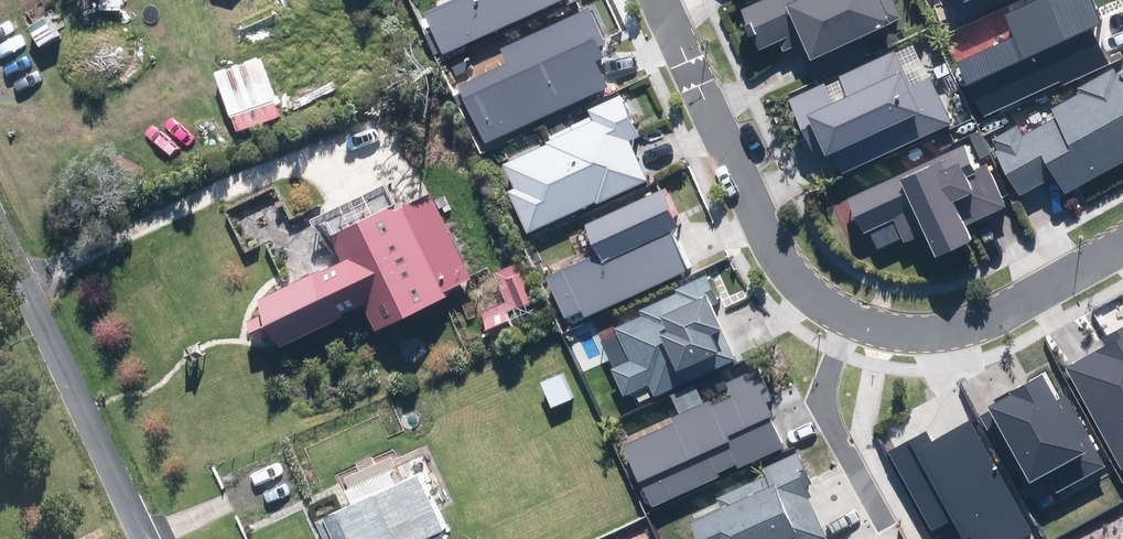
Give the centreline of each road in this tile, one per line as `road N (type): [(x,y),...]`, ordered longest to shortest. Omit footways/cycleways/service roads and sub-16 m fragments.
road 1 (residential): [(663,0),(770,236),(804,285),(850,316),(883,329),(933,331),(985,320),(1122,246)]
road 2 (residential): [(0,223),(147,538)]

